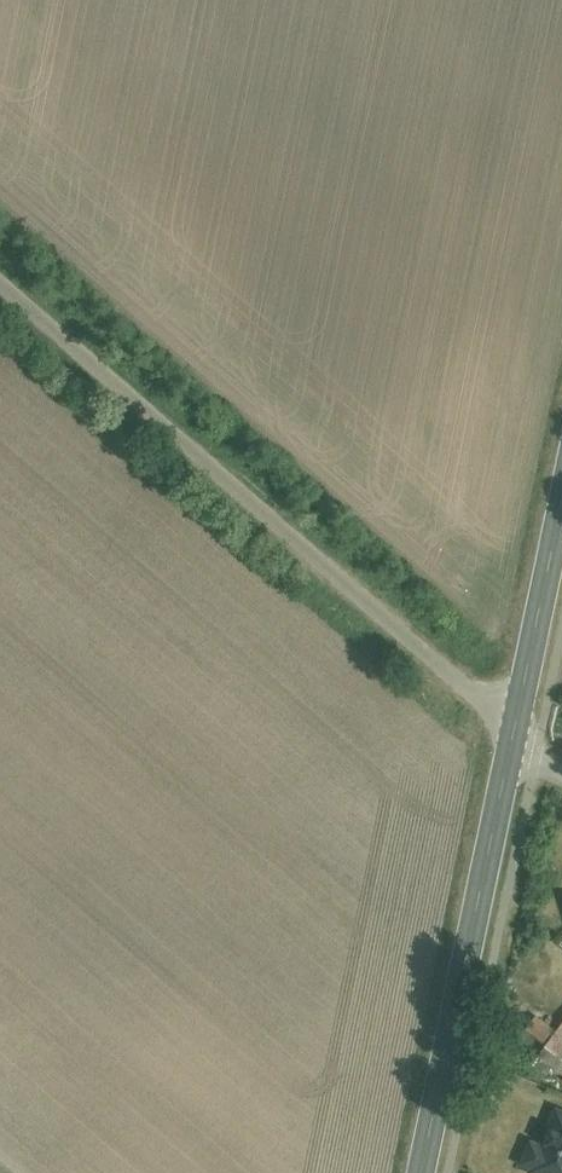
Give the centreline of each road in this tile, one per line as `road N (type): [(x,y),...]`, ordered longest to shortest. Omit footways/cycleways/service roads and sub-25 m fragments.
road 1 (unclassified): [(0,284),(521,725)]
road 2 (tertiary): [(521,725),(427,1172)]
road 3 (tertiary): [(561,524),(521,725)]

